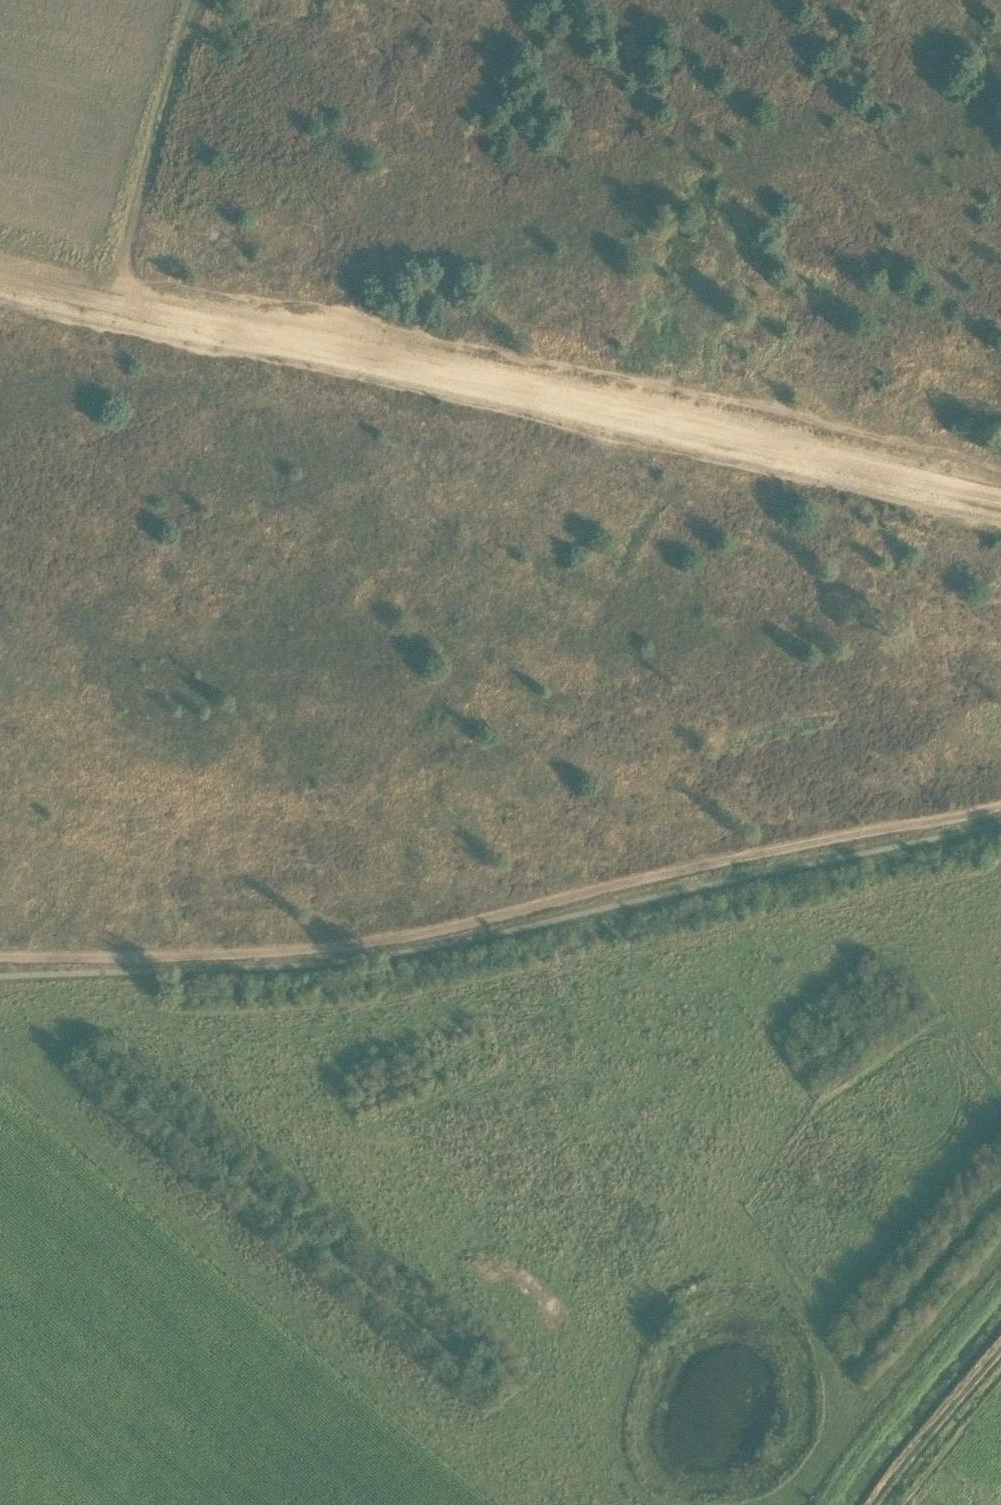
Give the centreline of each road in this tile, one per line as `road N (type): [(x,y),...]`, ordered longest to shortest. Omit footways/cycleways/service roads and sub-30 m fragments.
road 1 (track): [(1000,511),(0,291)]
road 2 (track): [(1000,806),(437,934),(197,958),(0,961)]

